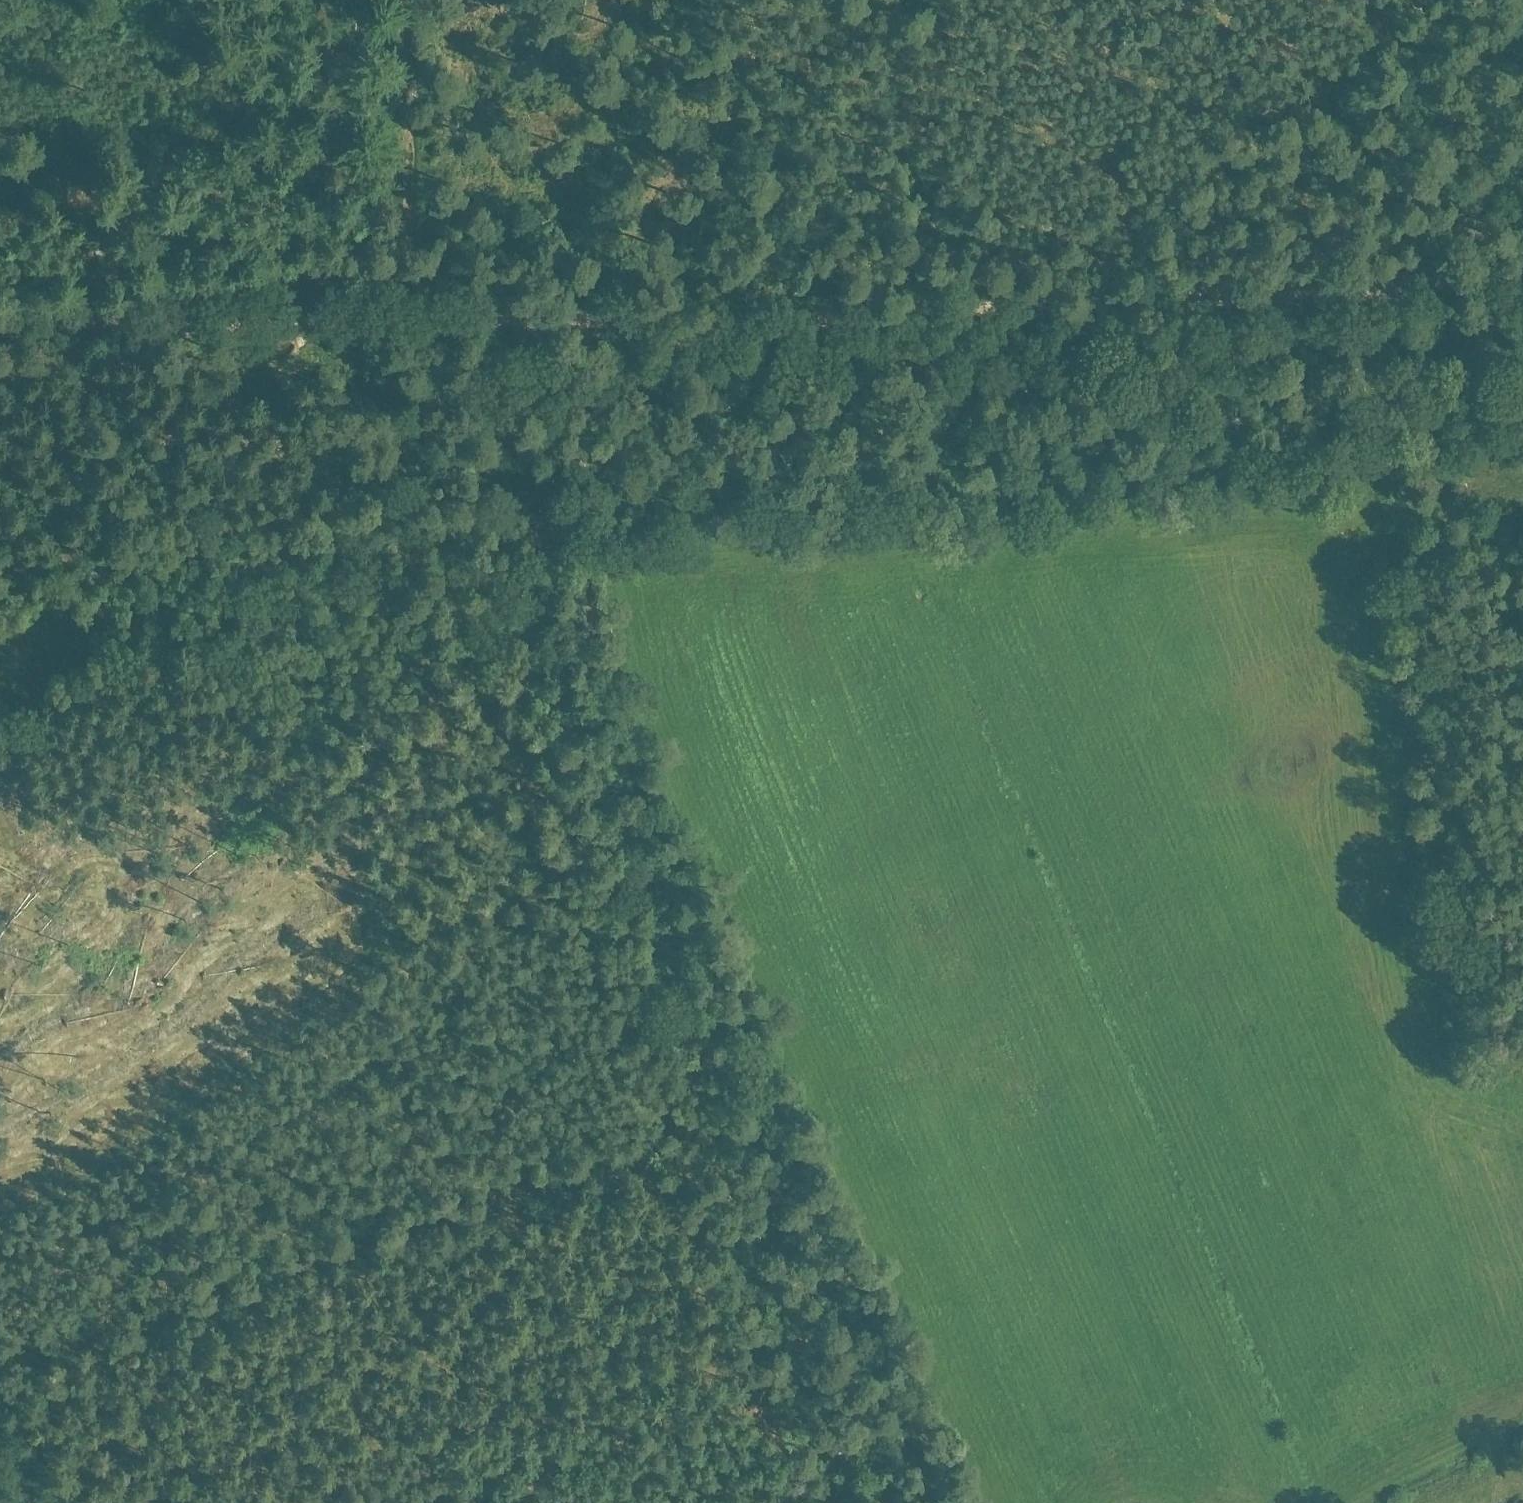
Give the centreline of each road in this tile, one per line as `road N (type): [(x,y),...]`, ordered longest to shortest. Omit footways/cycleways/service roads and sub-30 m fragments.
road 1 (track): [(952,1502),(663,849),(615,719),(573,514),(373,387),(352,321)]
road 2 (track): [(410,320),(1157,300),(1522,248)]
road 3 (track): [(0,321),(352,321)]
road 4 (track): [(410,320),(404,0)]
road 5 (track): [(1522,144),(1390,268)]

